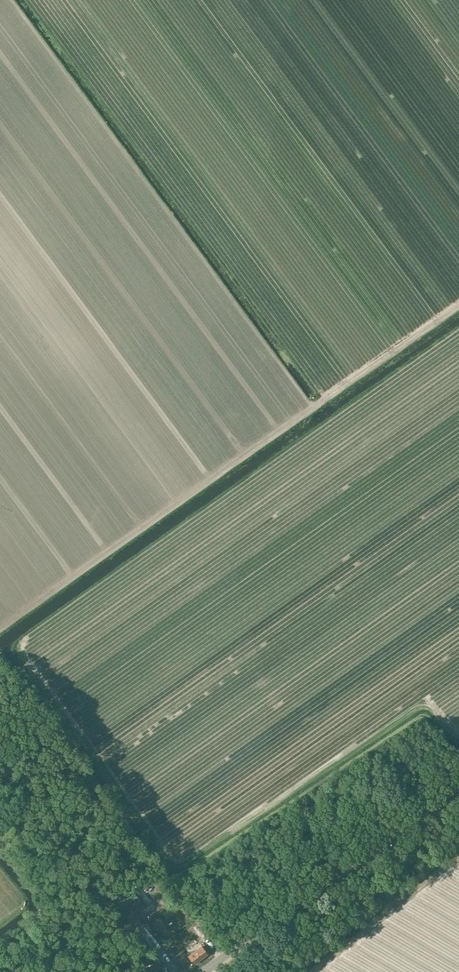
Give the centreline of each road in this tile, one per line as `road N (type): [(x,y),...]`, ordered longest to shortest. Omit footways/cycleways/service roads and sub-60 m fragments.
road 1 (unclassified): [(203,971),(458,783)]

